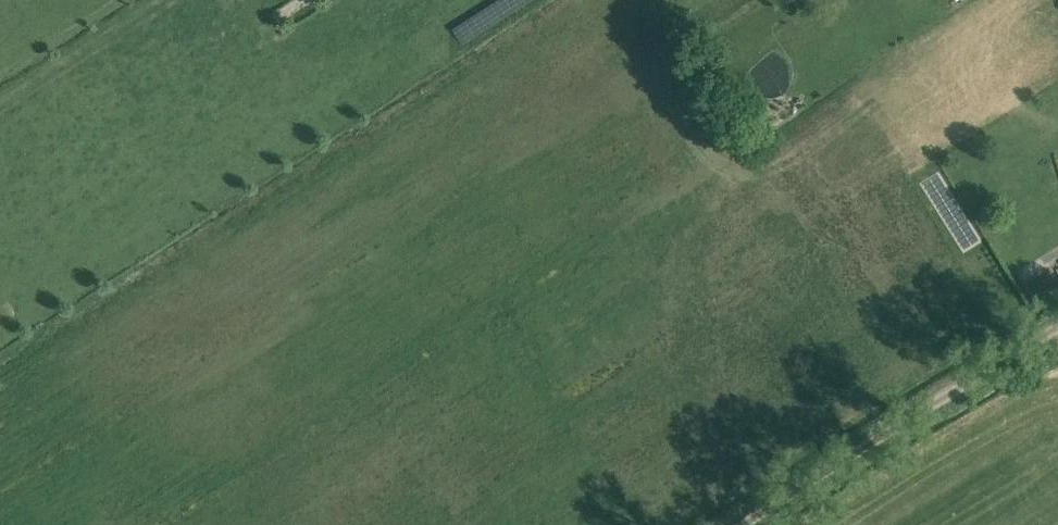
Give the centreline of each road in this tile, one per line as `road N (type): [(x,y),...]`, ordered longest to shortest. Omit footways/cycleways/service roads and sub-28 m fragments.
road 1 (track): [(746,524),(1057,327)]

